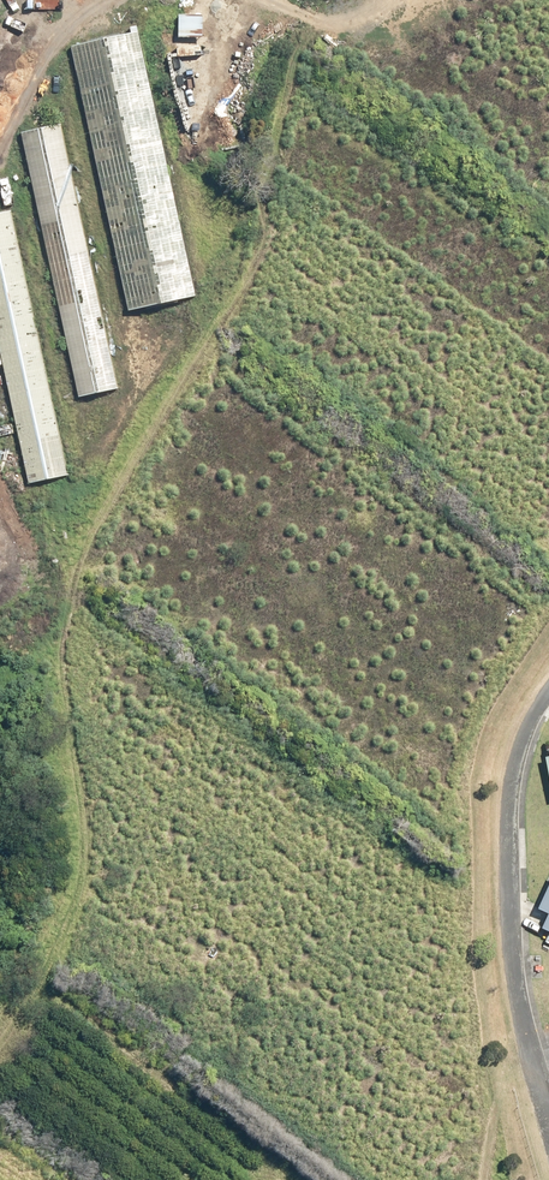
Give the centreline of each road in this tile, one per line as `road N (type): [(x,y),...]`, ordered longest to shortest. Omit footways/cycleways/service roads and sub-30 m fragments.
road 1 (track): [(335,10),(293,60),(259,244),(227,320),(87,527),(60,604),(76,904),(61,954),(0,1051)]
road 2 (unclassified): [(548,712),(521,768),(518,811),(529,1024),(548,1100)]
road 3 (track): [(115,0),(89,9),(51,49),(0,130)]

